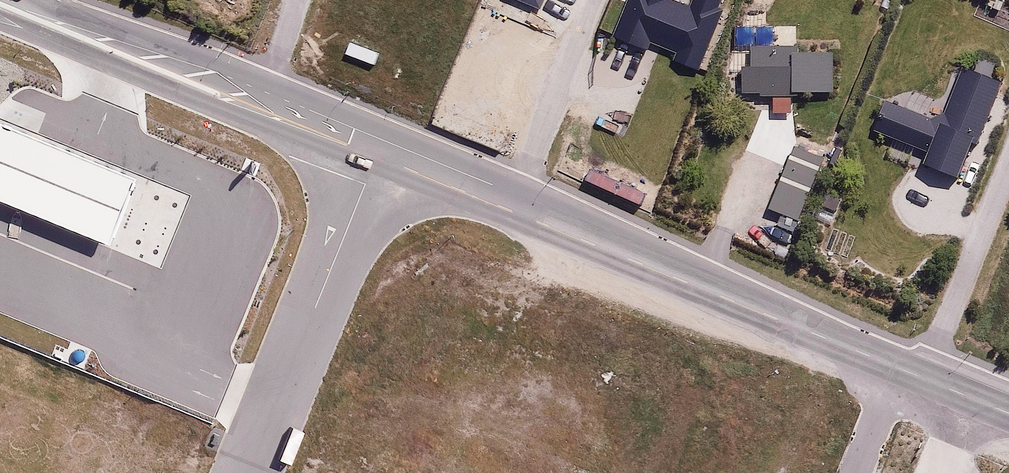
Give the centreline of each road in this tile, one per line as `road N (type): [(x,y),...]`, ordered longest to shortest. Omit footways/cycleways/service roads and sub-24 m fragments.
road 1 (unclassified): [(509,210),(918,376)]
road 2 (residential): [(376,156),(249,472)]
road 3 (unclassified): [(0,2),(258,107)]
road 4 (residential): [(1008,157),(918,376)]
road 5 (residential): [(584,0),(509,210)]
road 6 (unclassified): [(376,156),(509,210)]
road 7 (unclassified): [(258,107),(376,156)]

